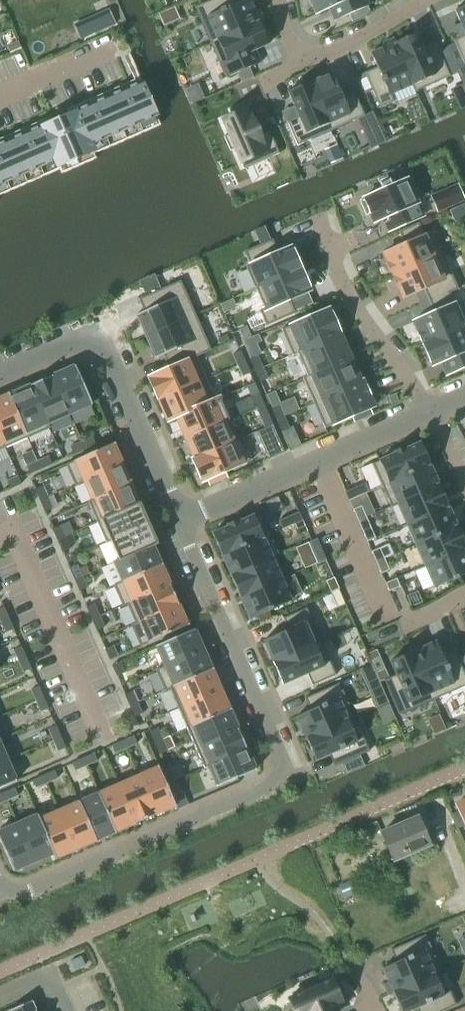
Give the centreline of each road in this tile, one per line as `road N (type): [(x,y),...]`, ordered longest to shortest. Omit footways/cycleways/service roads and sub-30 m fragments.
road 1 (residential): [(180,517),(278,758),(276,774),(34,888),(0,883)]
road 2 (residential): [(0,373),(75,339),(92,340),(105,352),(180,517)]
road 3 (residential): [(180,517),(427,407)]
road 4 (residential): [(427,407),(345,285),(319,216)]
road 5 (residential): [(422,0),(301,57)]
road 6 (residential): [(118,47),(0,98)]

